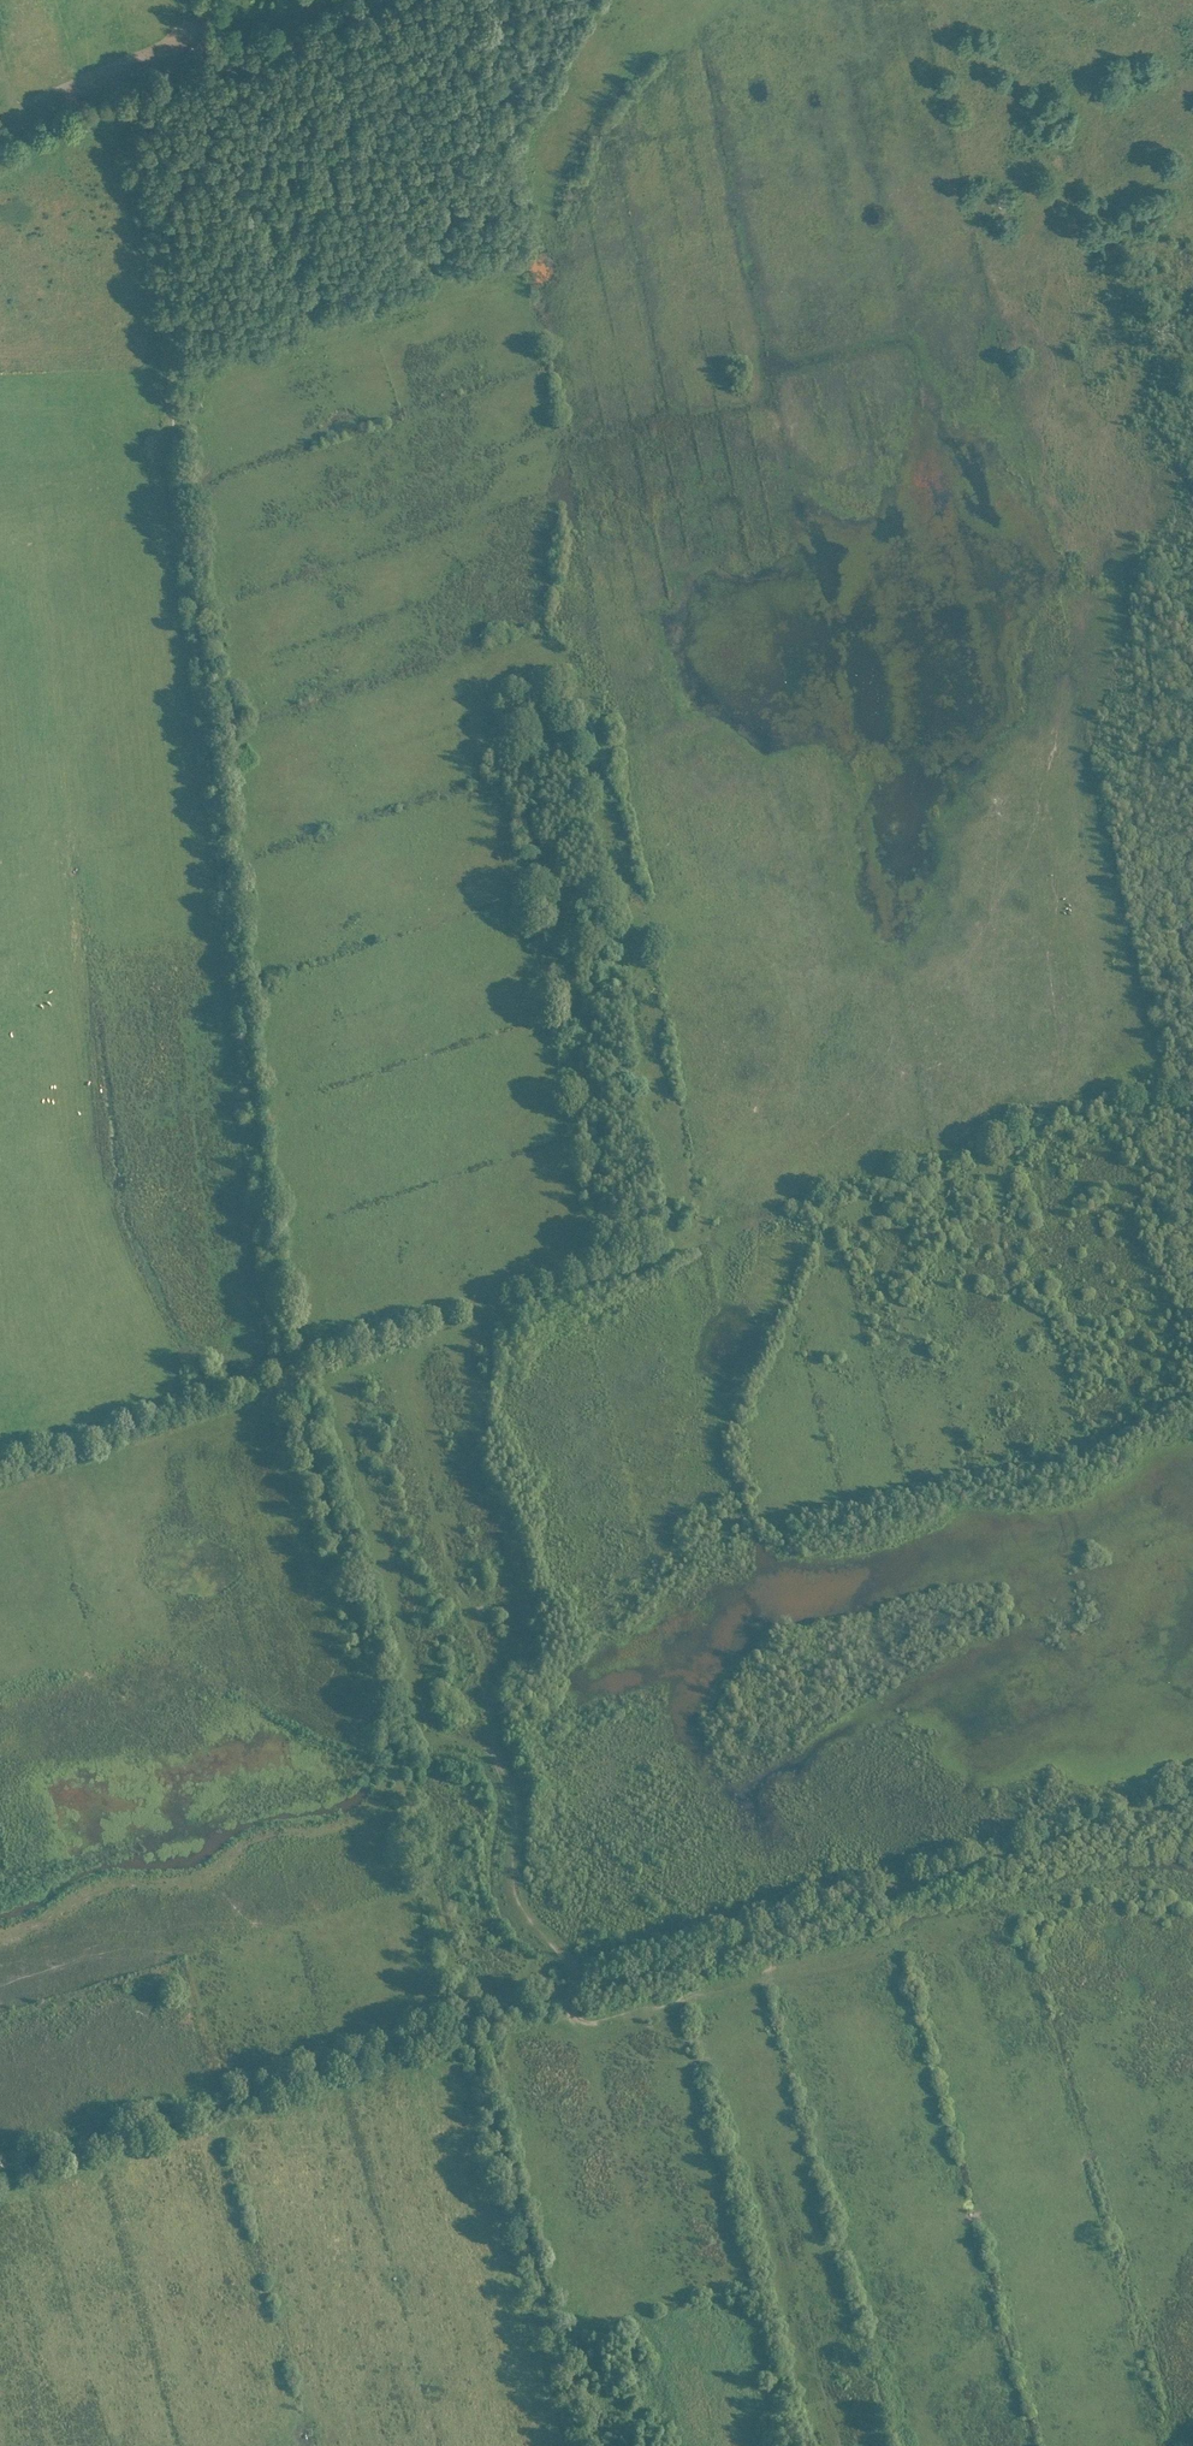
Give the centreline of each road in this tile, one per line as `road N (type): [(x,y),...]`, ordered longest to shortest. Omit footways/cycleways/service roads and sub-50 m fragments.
road 1 (track): [(383,0),(328,30),(232,65)]

